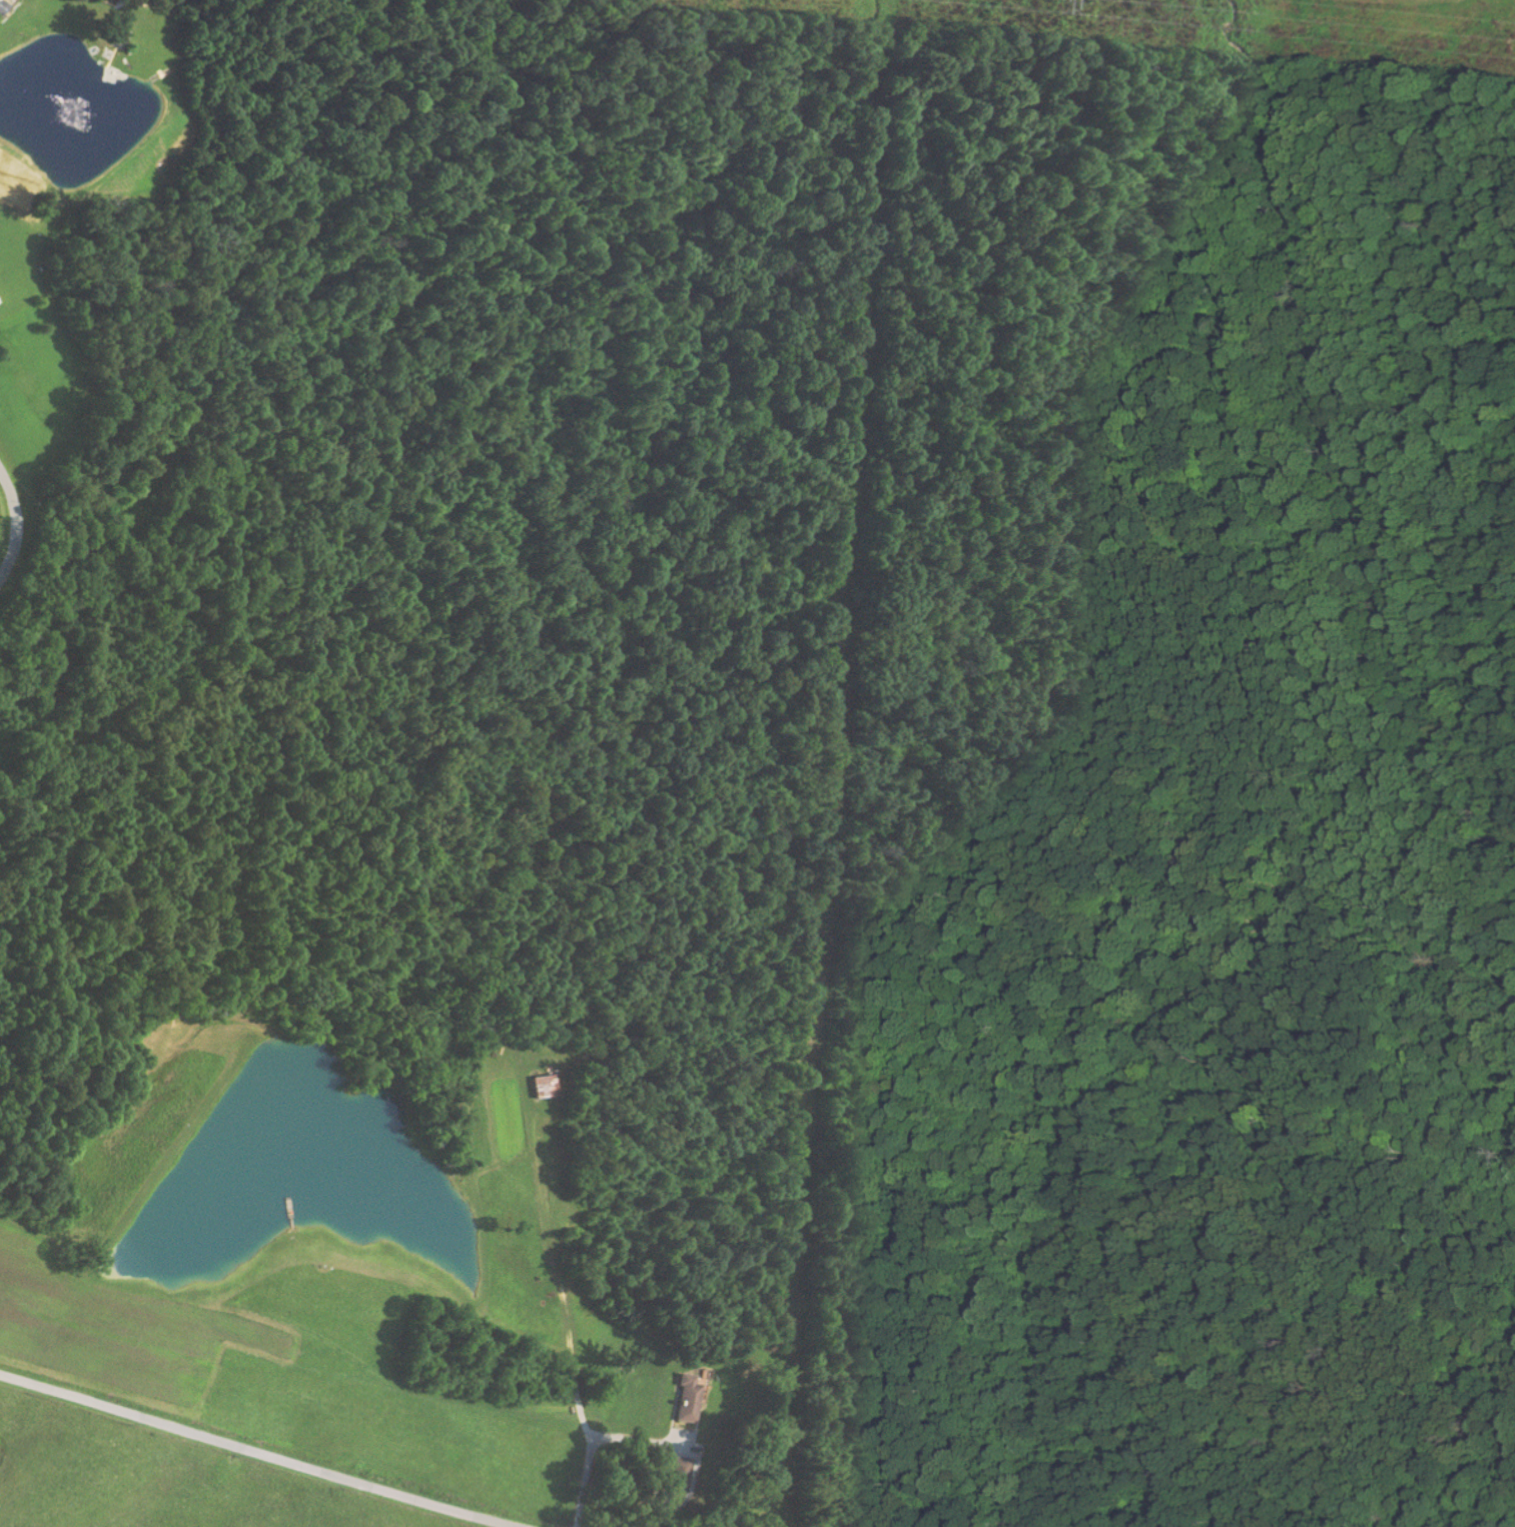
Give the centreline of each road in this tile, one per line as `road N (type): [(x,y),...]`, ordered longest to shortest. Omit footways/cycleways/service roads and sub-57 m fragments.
road 1 (residential): [(517,1526),(0,1374)]
road 2 (residential): [(0,582),(19,528),(0,465)]

